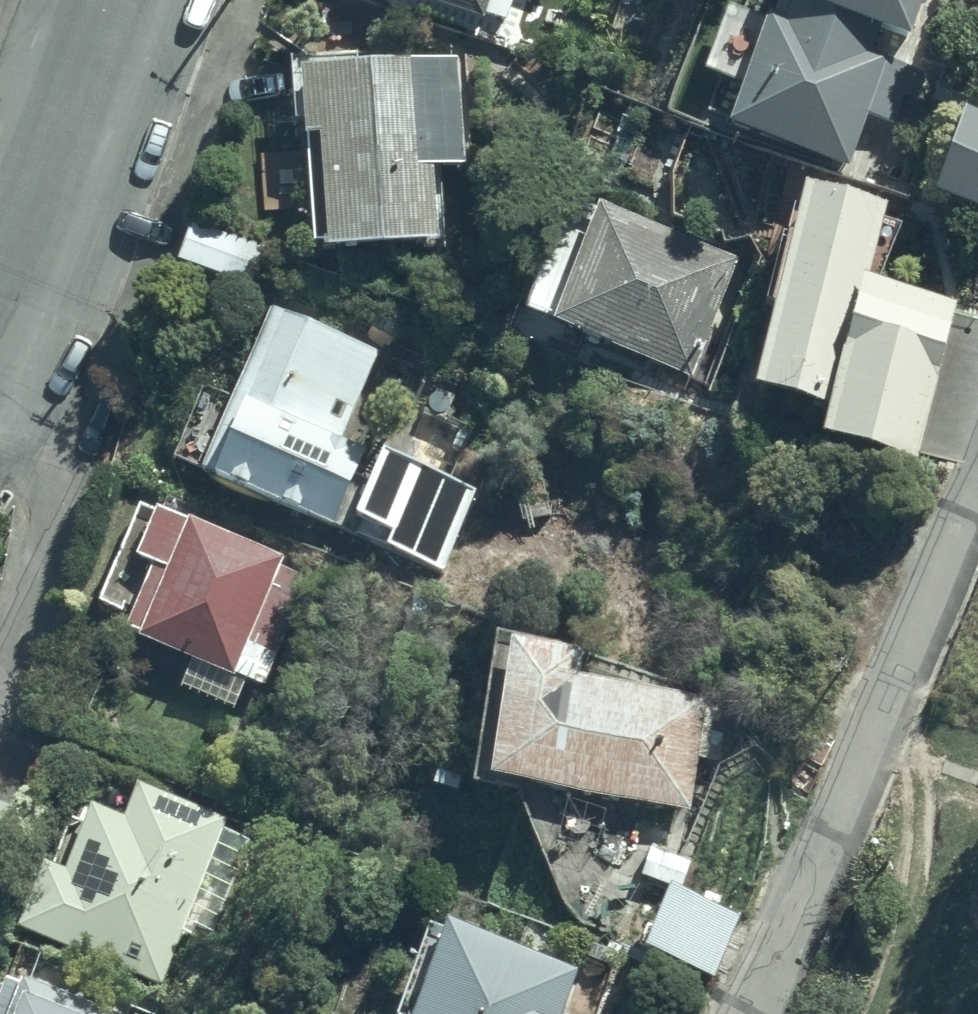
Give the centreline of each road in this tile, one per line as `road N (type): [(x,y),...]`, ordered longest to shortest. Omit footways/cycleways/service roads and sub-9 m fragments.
road 1 (residential): [(762,1013),(977,495)]
road 2 (residential): [(0,340),(120,0)]
road 3 (residential): [(0,700),(60,518),(0,396)]
road 4 (track): [(880,742),(950,788),(882,1013)]

